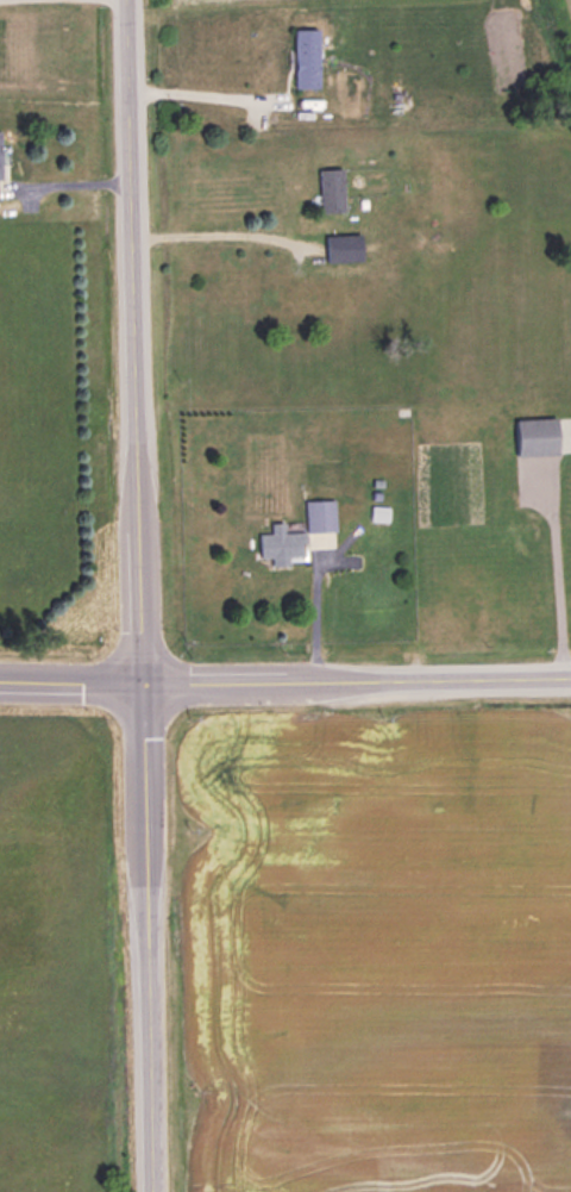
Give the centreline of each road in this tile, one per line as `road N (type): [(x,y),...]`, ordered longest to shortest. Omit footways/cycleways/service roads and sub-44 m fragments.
road 1 (tertiary): [(156,1191),(127,0)]
road 2 (tertiary): [(570,672),(0,677)]

